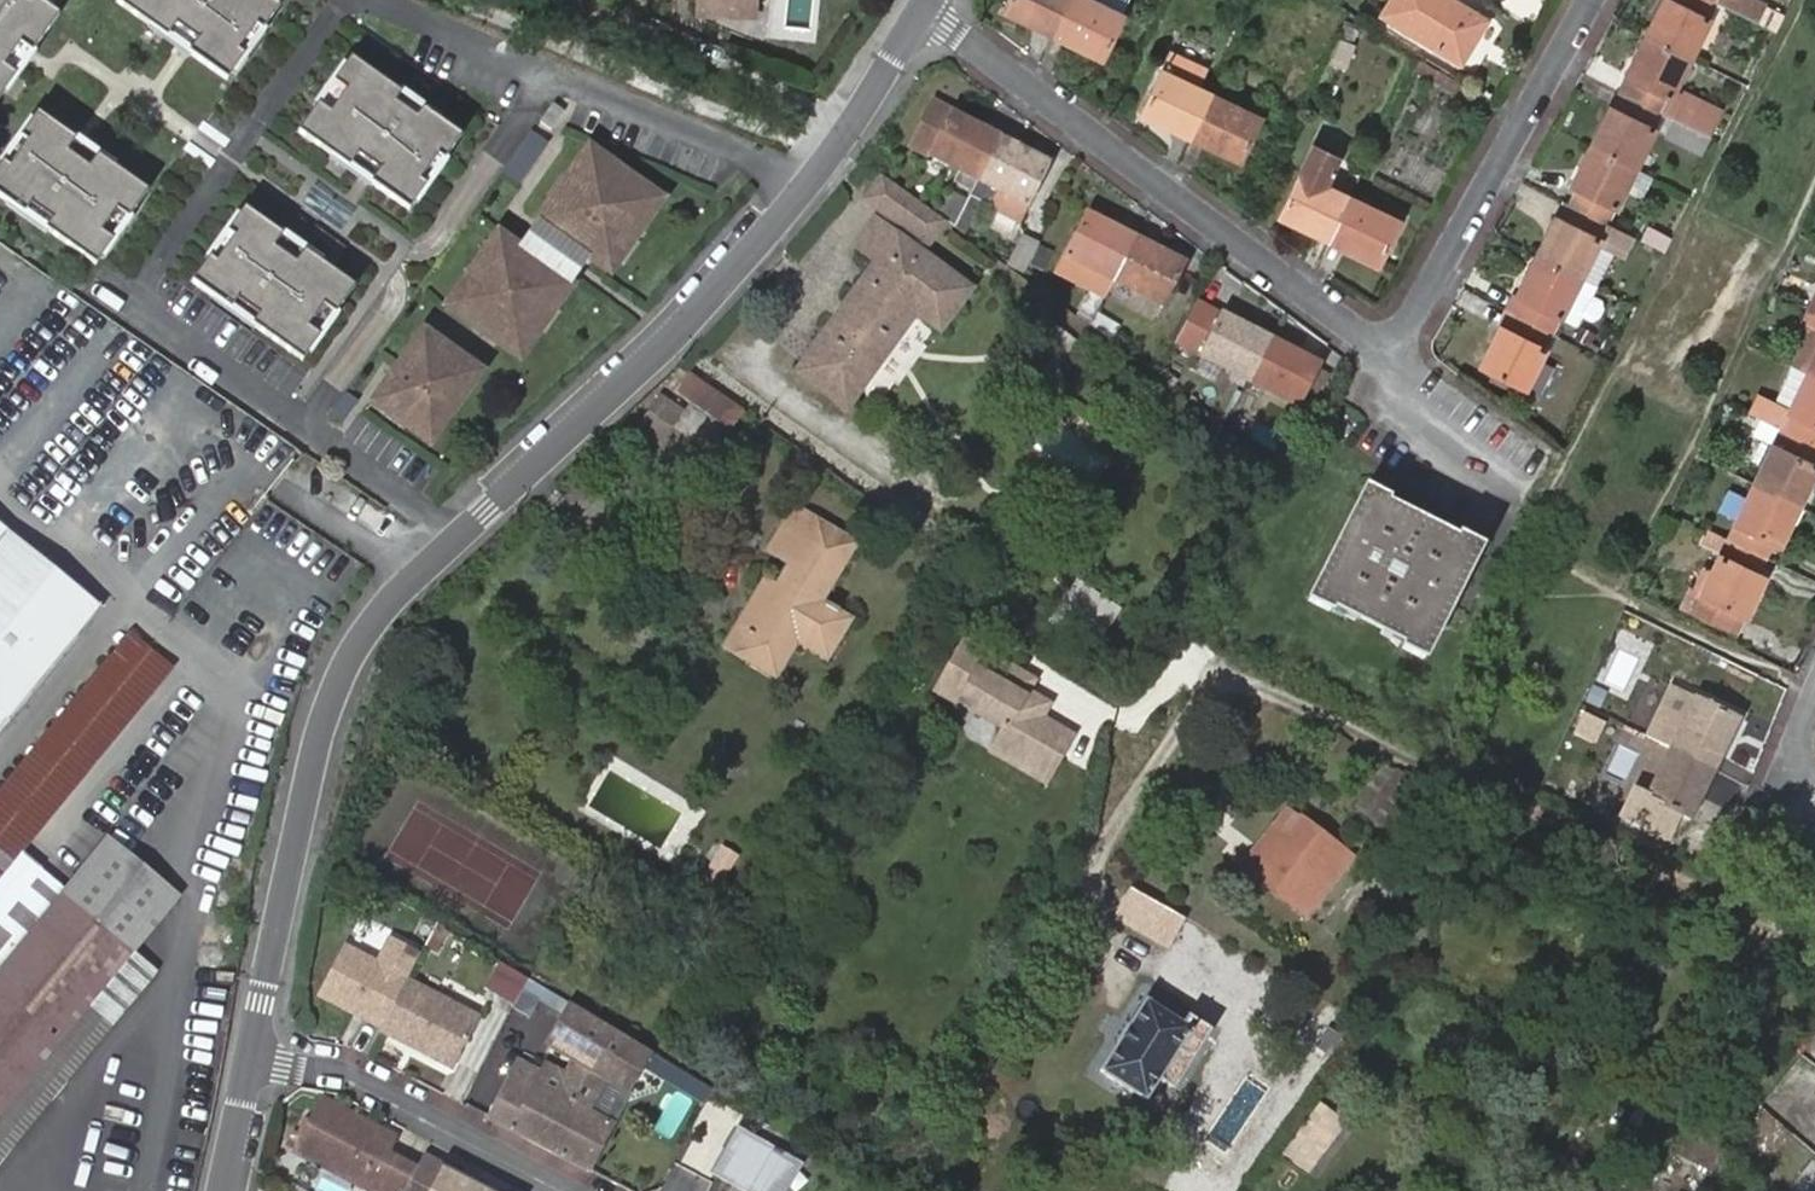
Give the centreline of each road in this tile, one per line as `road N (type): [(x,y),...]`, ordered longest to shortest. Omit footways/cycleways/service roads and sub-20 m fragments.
road 1 (residential): [(250,1063),(312,764),(347,662),(375,617),(663,347),(838,156),(926,8)]
road 2 (residential): [(926,8),(1393,359),(1591,0)]
road 3 (residential): [(250,1063),(347,1080),(562,1190)]

